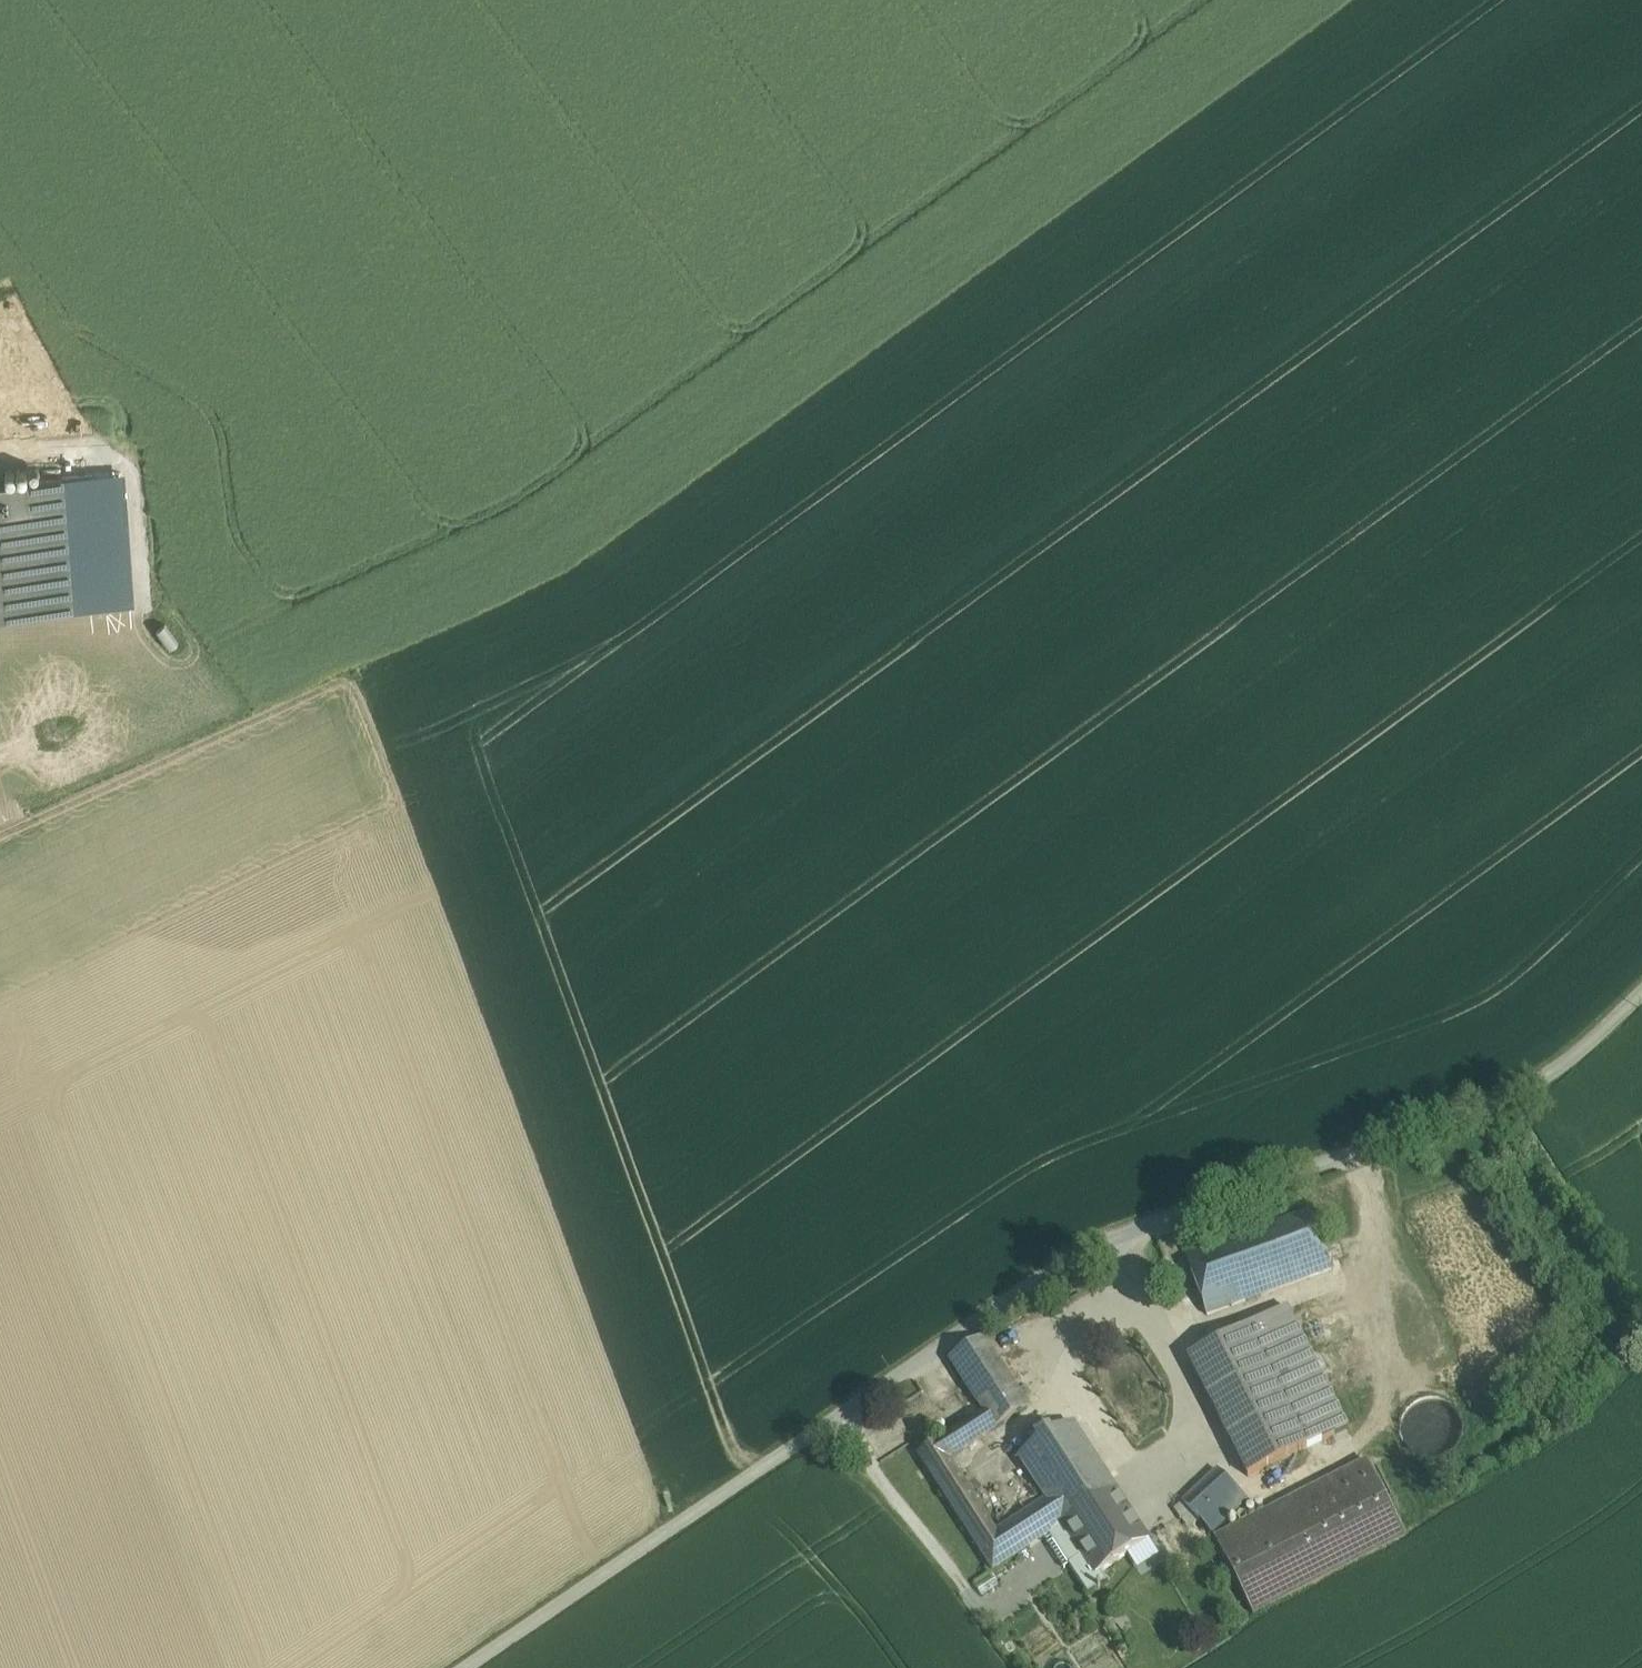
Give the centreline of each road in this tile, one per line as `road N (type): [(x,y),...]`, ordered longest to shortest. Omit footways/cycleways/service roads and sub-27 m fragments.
road 1 (unclassified): [(1641,996),(1543,1081),(1496,1106),(1121,1236),(1064,1265),(466,1667)]
road 2 (track): [(1121,1236),(1197,1401),(1199,1433),(1161,1466),(1115,1452),(1063,1372),(1060,1346),(1083,1320)]

